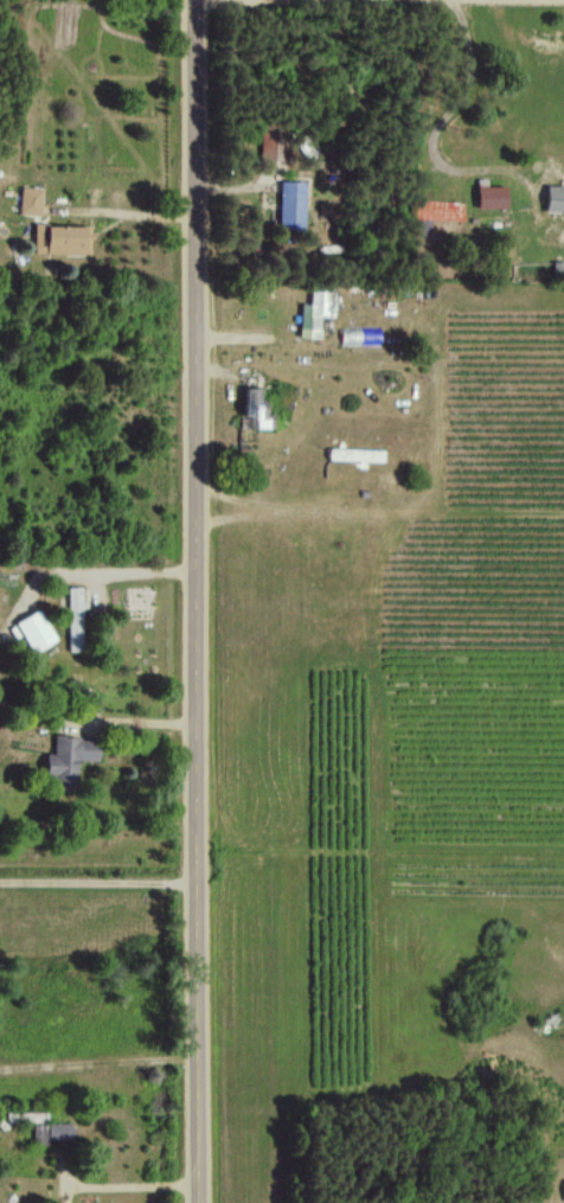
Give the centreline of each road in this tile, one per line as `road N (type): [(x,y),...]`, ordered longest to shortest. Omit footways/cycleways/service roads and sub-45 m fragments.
road 1 (residential): [(199,1202),(192,0)]
road 2 (residential): [(197,843),(0,845)]

